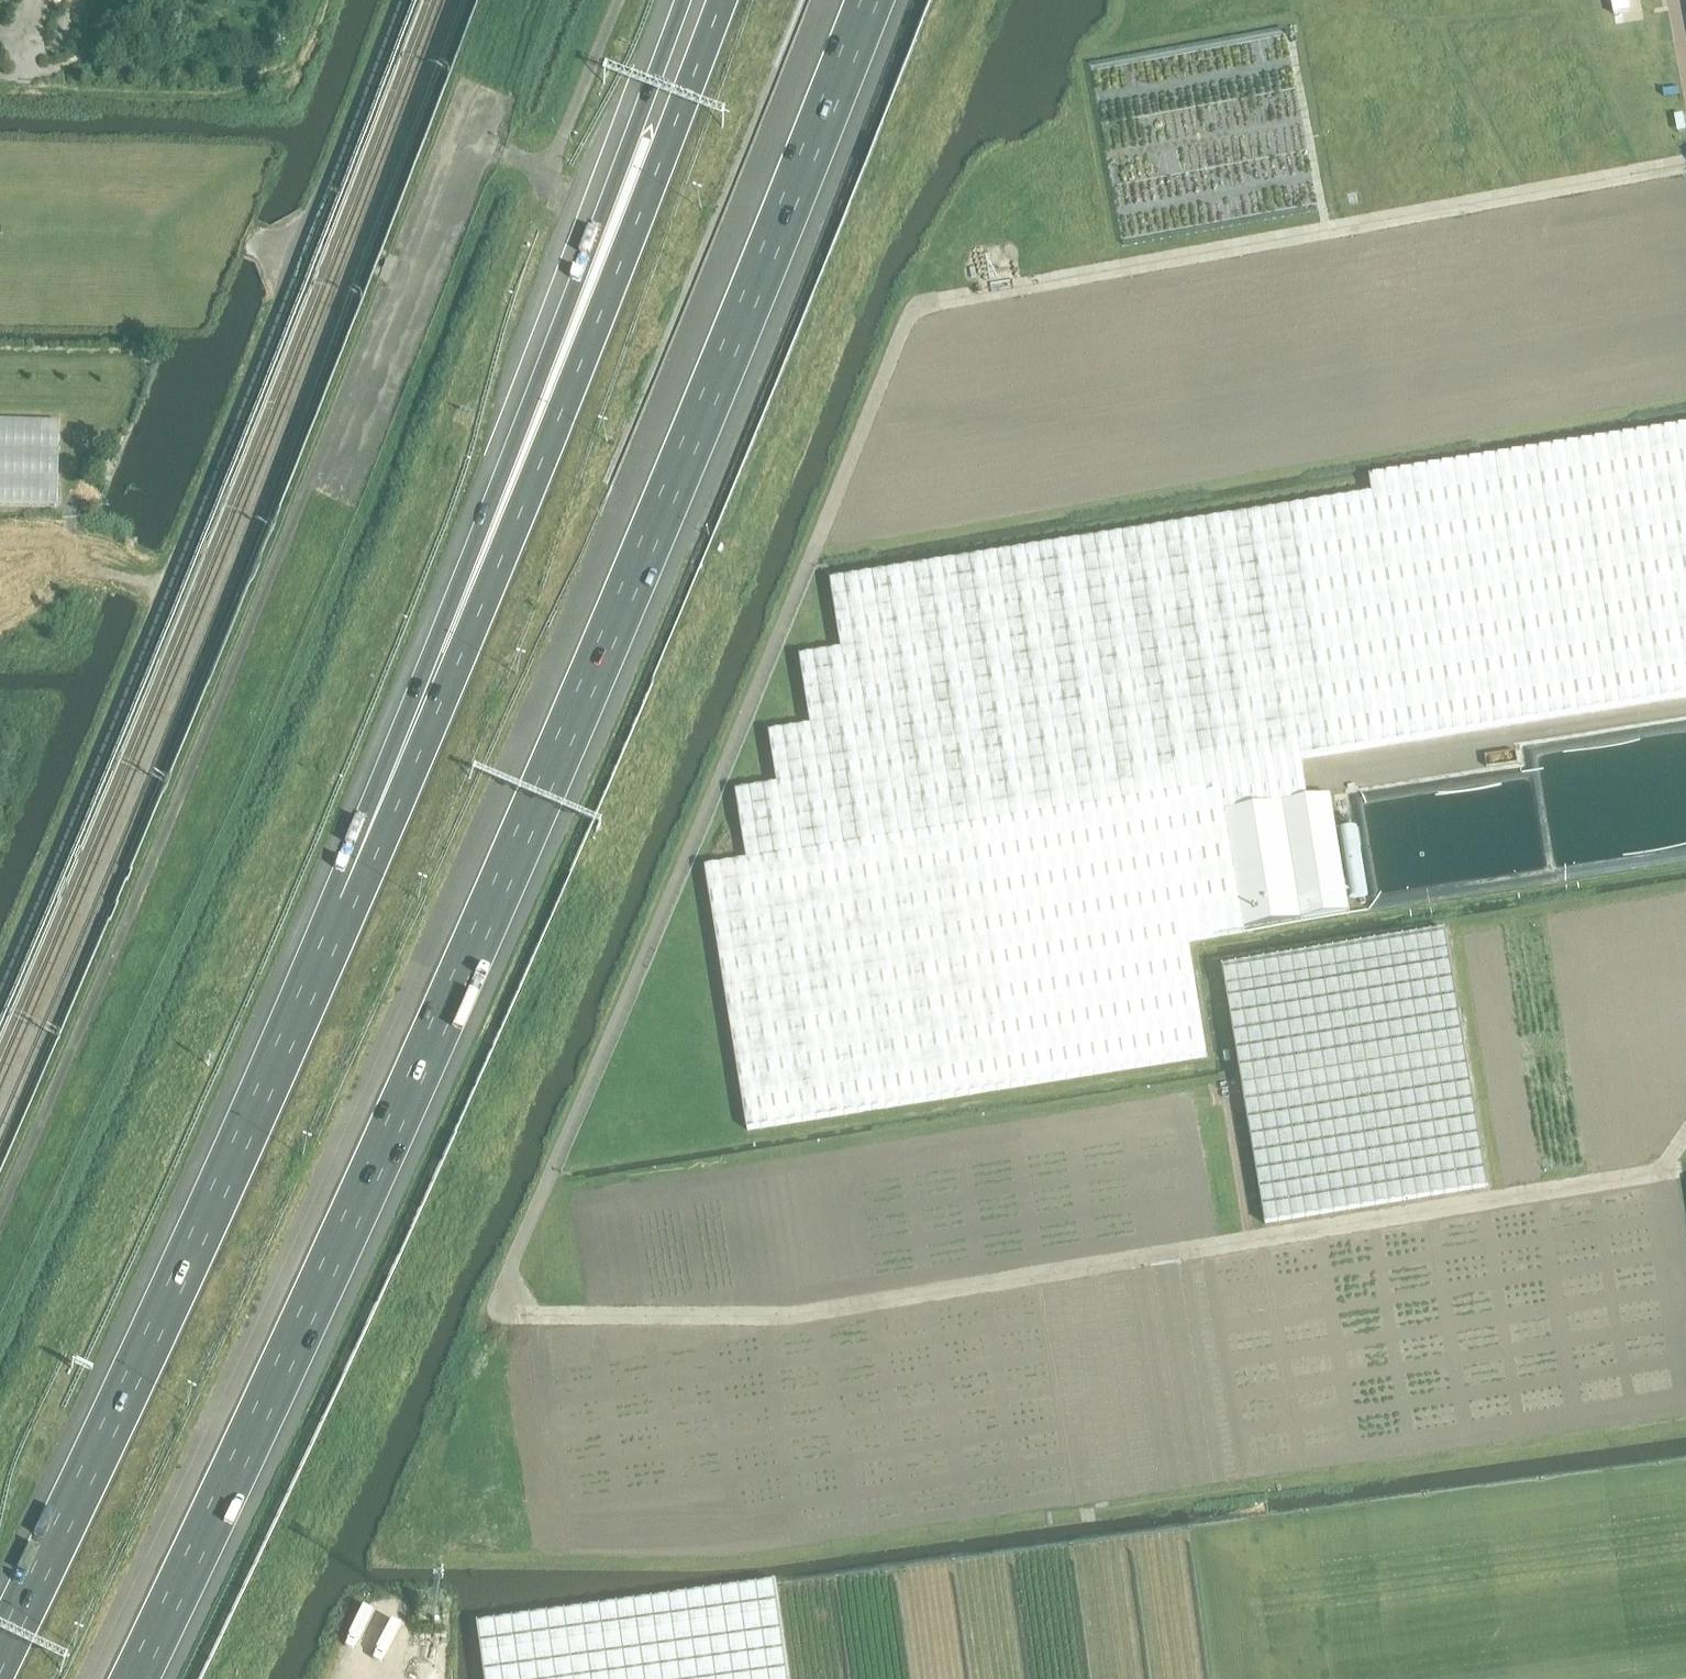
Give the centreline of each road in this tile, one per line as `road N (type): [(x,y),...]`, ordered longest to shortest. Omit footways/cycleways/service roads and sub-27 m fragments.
road 1 (motorway): [(134,1678),(400,1128),(705,414),(871,0)]
road 2 (motorway): [(726,0),(670,148),(307,998)]
road 3 (unclassified): [(0,996),(173,590),(401,0)]
road 4 (motorway): [(685,0),(307,998)]
road 5 (motorway): [(307,998),(0,1634)]

